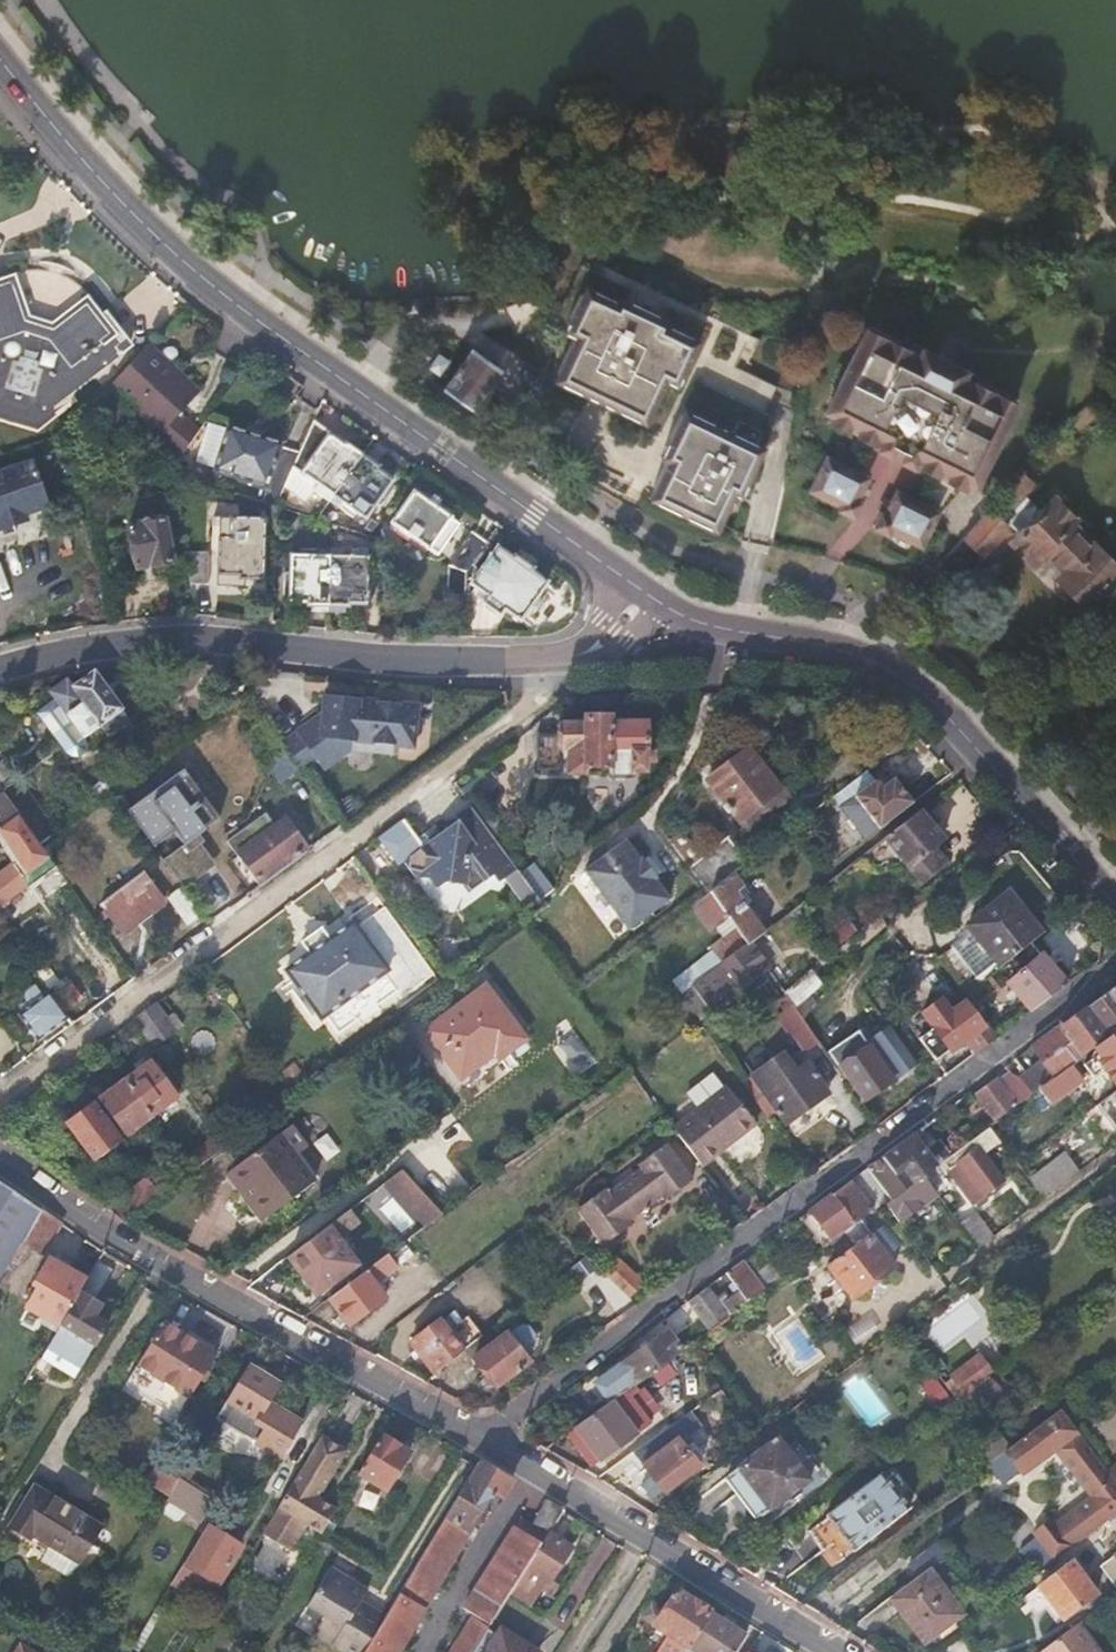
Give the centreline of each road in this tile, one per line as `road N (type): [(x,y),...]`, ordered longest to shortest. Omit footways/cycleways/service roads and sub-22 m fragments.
road 1 (tertiary): [(0,60),(93,171),(200,276),(629,581)]
road 2 (residential): [(477,1438),(1115,960)]
road 3 (residential): [(0,1089),(537,701),(547,662)]
road 4 (tertiary): [(1115,906),(934,702),(895,673),(833,648),(720,628),(664,606)]
road 5 (residential): [(0,1163),(477,1438)]
road 6 (residential): [(547,662),(394,660),(190,642),(92,645),(0,667)]
road 7 (residential): [(477,1438),(826,1651)]

